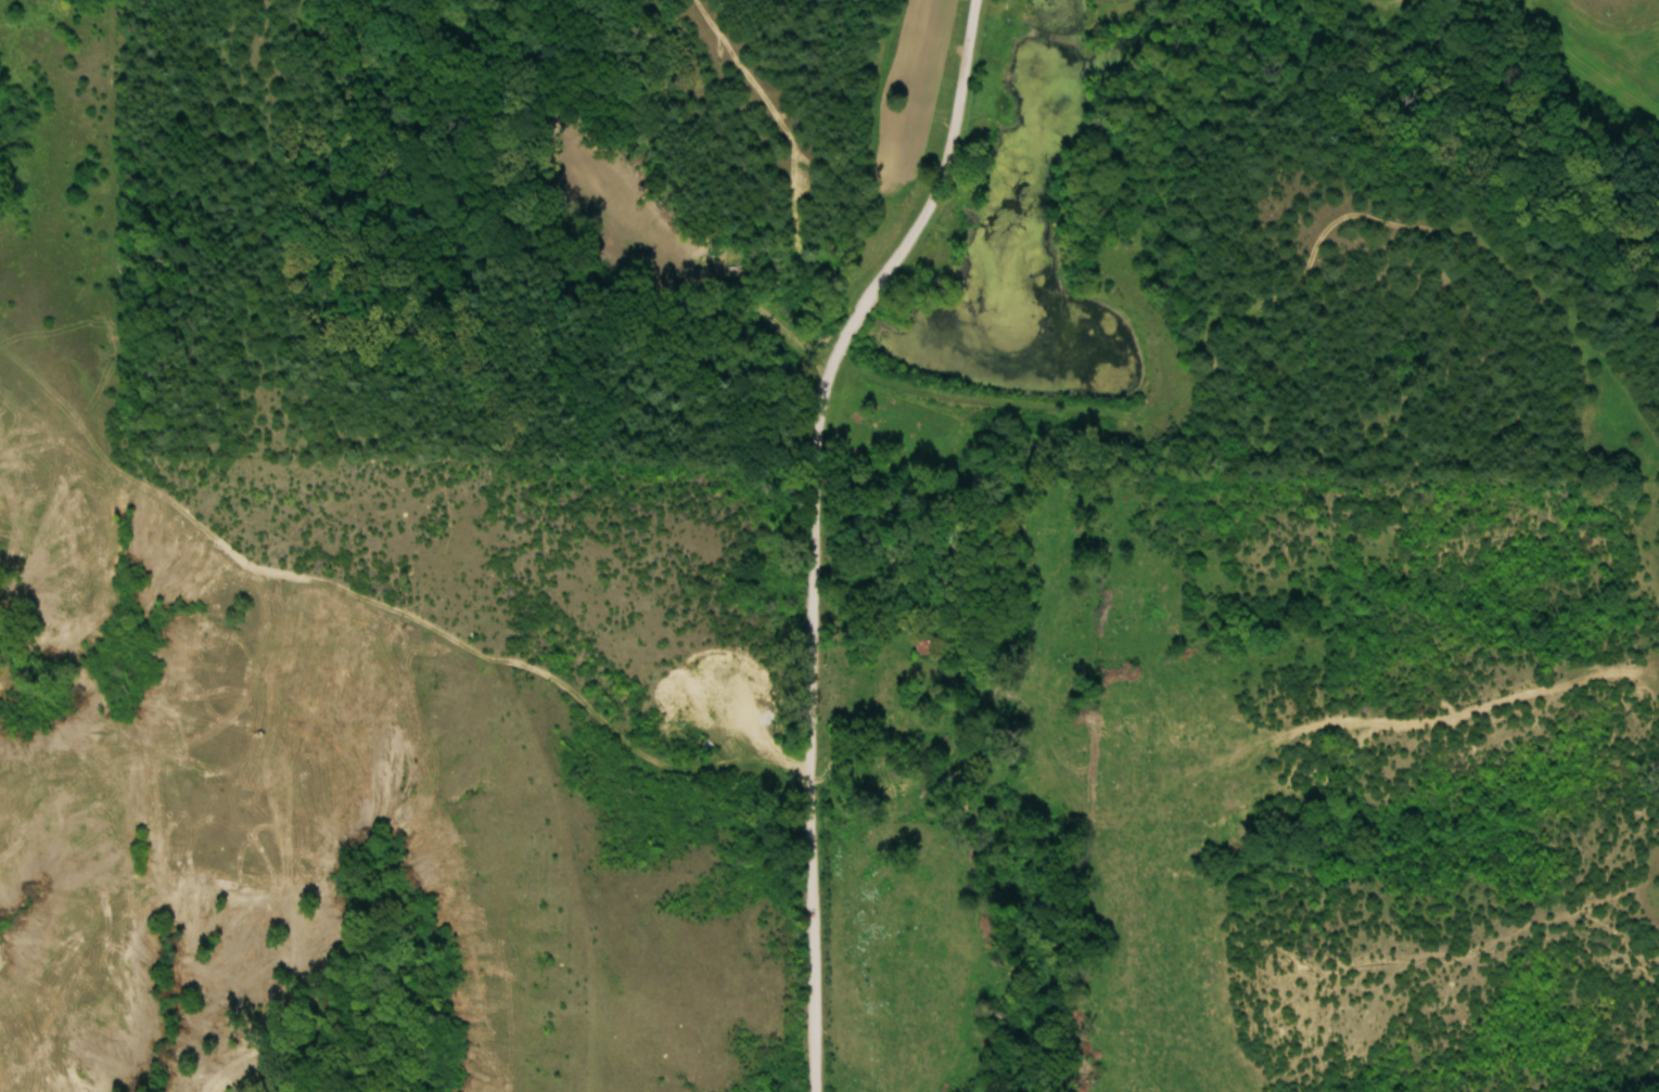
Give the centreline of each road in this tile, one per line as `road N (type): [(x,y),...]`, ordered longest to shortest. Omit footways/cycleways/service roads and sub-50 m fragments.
road 1 (residential): [(814,1091),(811,428),(818,377),(837,336),(931,203),(976,0)]

